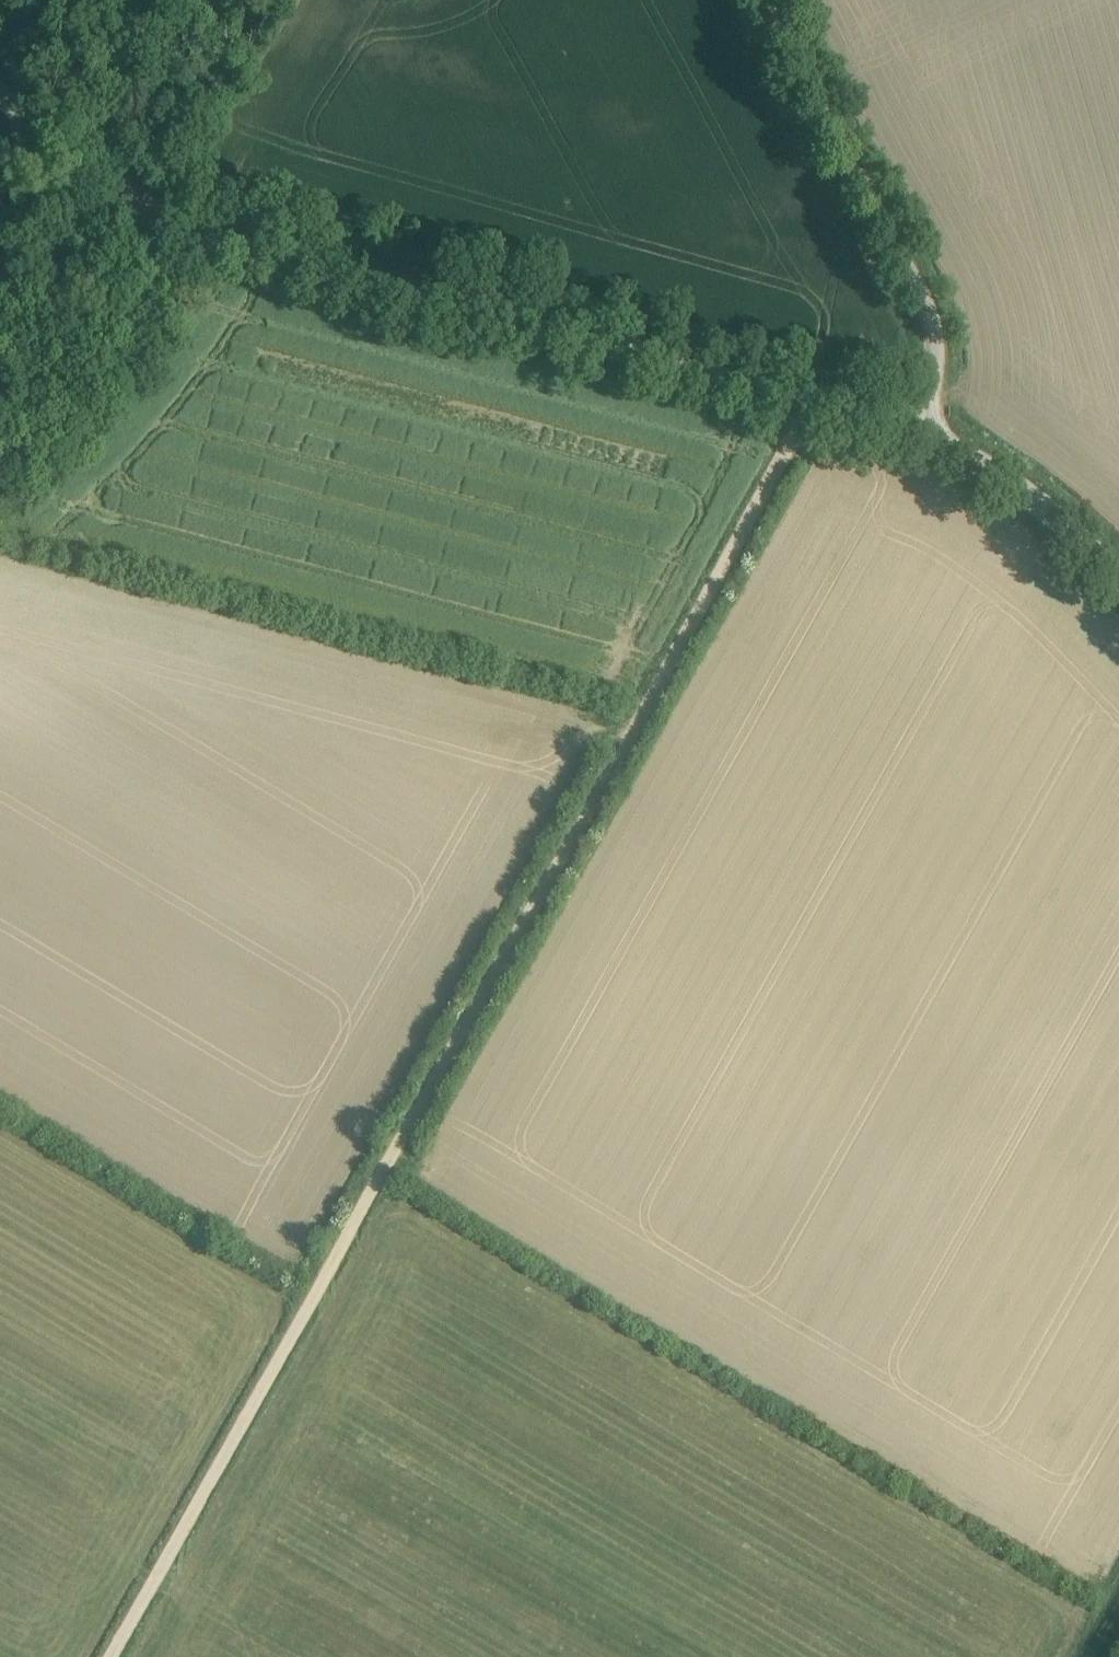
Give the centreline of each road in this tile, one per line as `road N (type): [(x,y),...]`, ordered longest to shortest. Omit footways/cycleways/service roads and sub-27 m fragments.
road 1 (track): [(817,402),(108,1656)]
road 2 (unclassified): [(917,433),(211,240),(122,189),(0,92)]
road 3 (unclassified): [(917,433),(934,330),(890,233),(759,0)]
road 4 (unclassified): [(1118,582),(1005,482),(917,433)]

